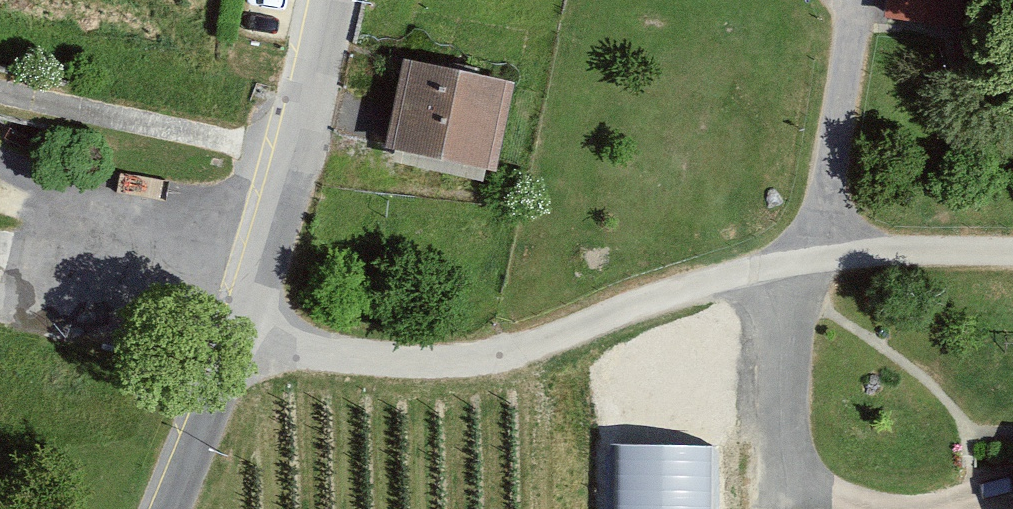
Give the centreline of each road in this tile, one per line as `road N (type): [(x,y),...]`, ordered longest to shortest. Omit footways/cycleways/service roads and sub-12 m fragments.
road 1 (track): [(225,358),(479,375),(828,251)]
road 2 (residential): [(165,508),(225,358),(304,0)]
road 3 (track): [(828,251),(1012,266)]

